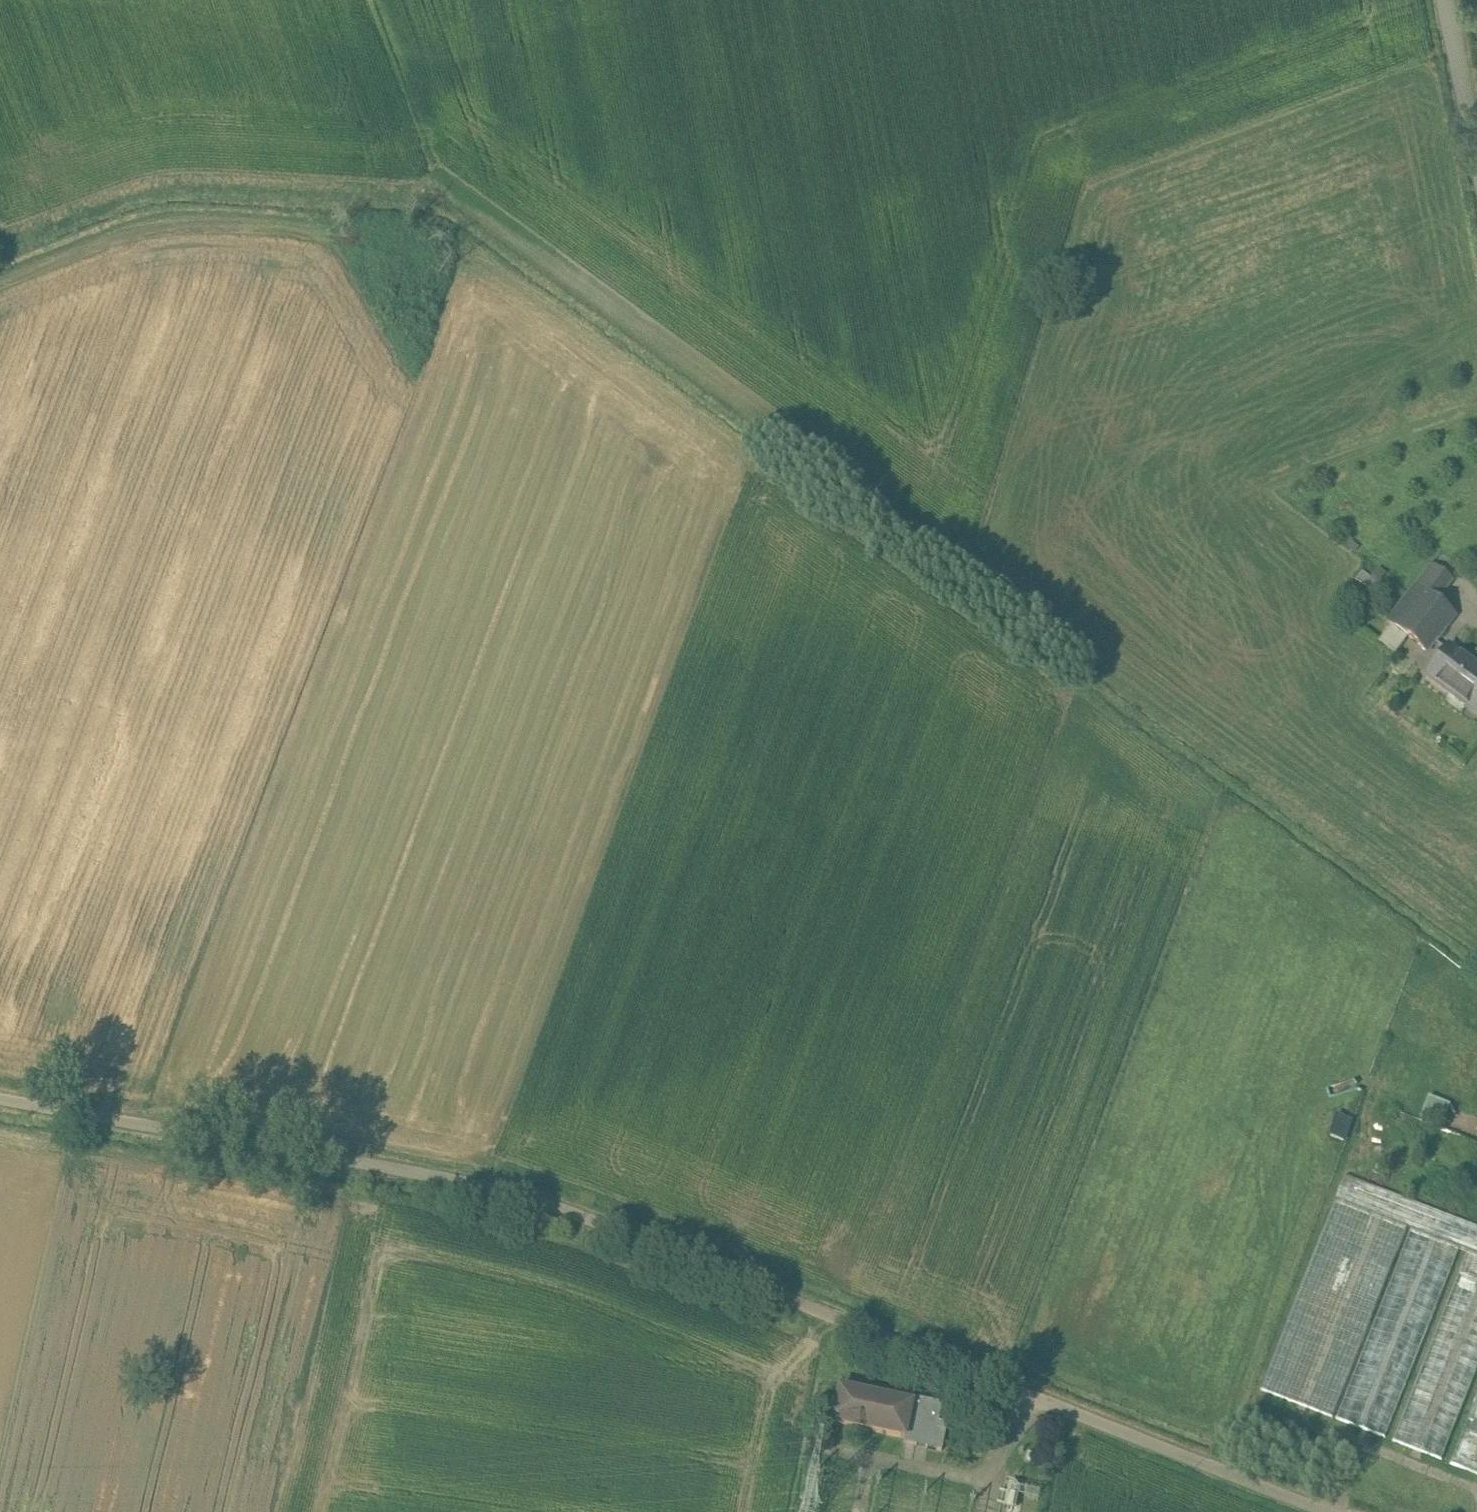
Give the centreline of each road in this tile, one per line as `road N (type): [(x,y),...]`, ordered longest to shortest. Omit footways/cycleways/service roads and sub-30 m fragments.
road 1 (unclassified): [(0,1094),(476,1180),(1143,1430),(1334,1511)]
road 2 (tertiary): [(1476,143),(1446,0)]

